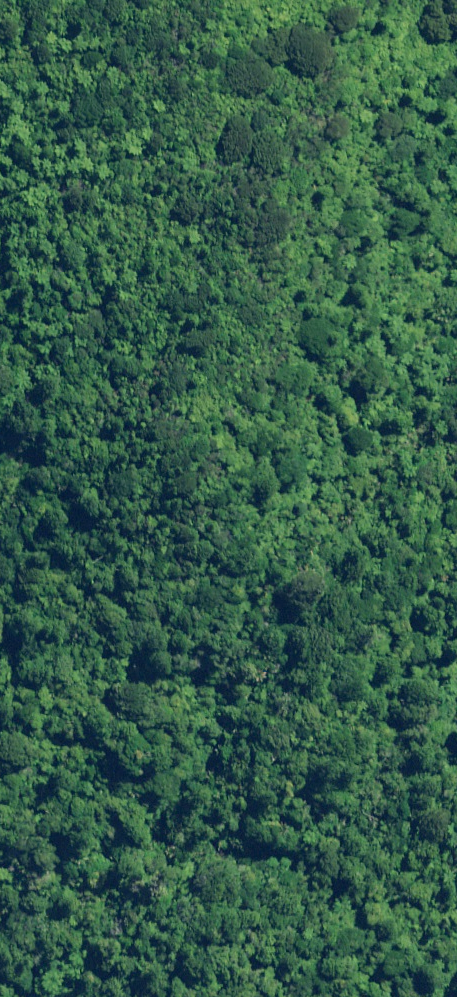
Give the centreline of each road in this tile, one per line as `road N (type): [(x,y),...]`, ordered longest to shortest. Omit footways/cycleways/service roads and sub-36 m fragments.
road 1 (track): [(0,227),(16,284),(104,403),(119,452),(175,538),(255,570),(381,458),(456,427)]
road 2 (track): [(456,494),(424,584),(456,600)]

